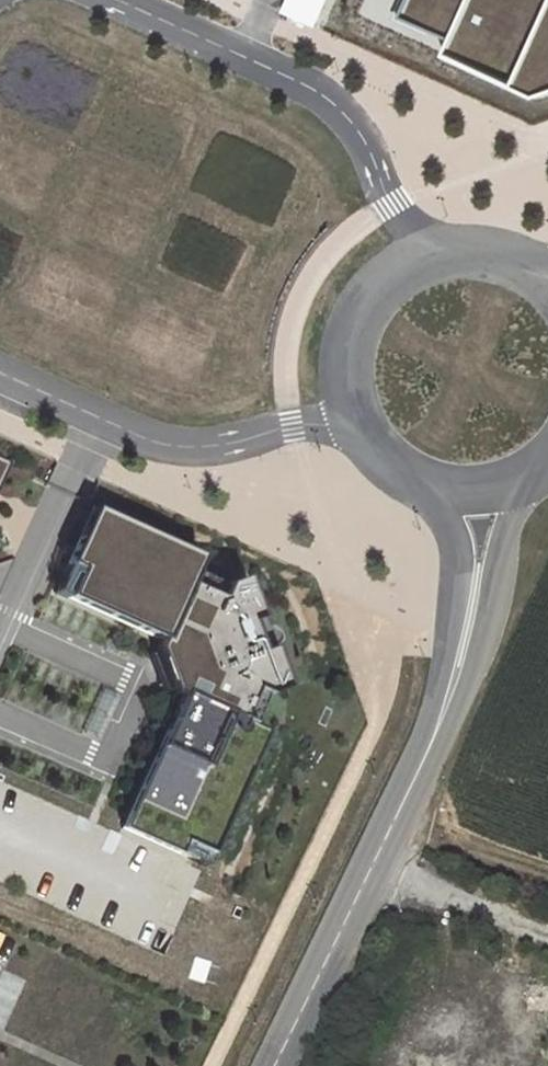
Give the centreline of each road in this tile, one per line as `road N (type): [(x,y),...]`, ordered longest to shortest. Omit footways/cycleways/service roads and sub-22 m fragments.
road 1 (unclassified): [(424,264),(362,136),(339,108),(295,73),(134,0)]
road 2 (unclassified): [(0,372),(166,445),(222,445),(288,426),(363,421)]
road 3 (unclassified): [(436,727),(273,1065)]
road 4 (unclassified): [(436,727),(467,681),(499,550),(539,459)]
road 5 (unclassified): [(423,475),(451,528),(456,577),(436,727)]
road 6 (unclassified): [(424,264),(381,293),(362,321),(352,388),(363,421)]
road 7 (unclassified): [(423,475),(476,485),(539,459)]

